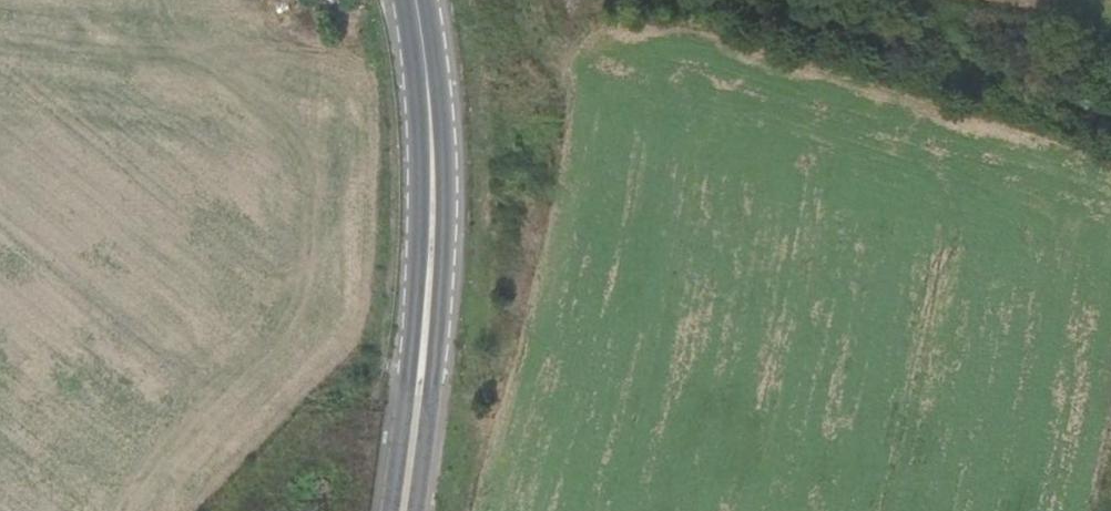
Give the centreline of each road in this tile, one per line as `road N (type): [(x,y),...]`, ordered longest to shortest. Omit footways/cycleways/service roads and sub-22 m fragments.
road 1 (track): [(1110,128),(980,99),(865,56),(732,24),(528,0)]
road 2 (track): [(570,0),(560,126),(497,454)]
road 3 (tertiary): [(427,331),(437,157),(416,0)]
road 4 (tertiary): [(427,331),(409,386),(391,510)]
road 5 (tertiary): [(415,510),(432,387),(427,331)]

